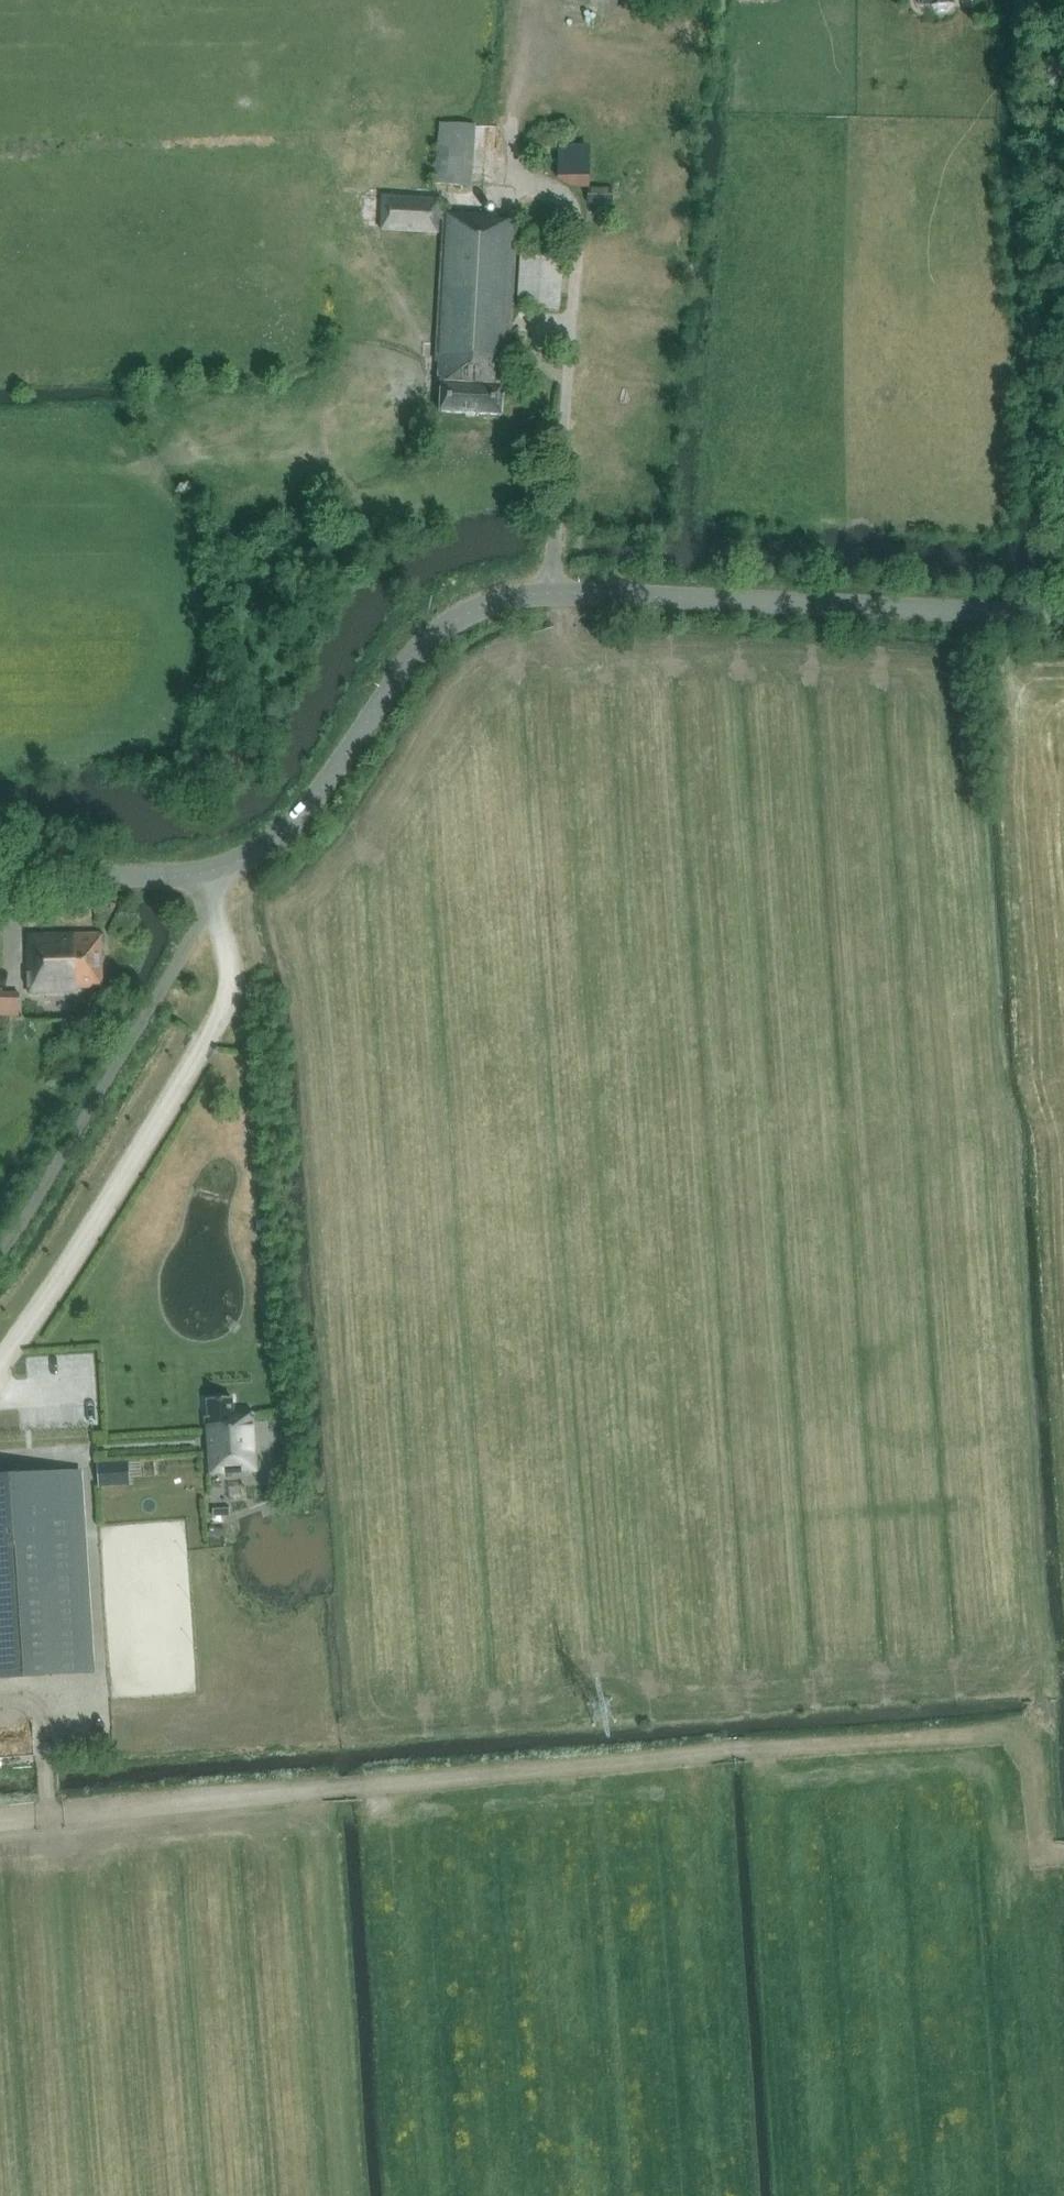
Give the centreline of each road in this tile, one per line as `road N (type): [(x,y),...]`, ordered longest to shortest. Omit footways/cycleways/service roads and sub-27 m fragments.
road 1 (tertiary): [(207,872),(257,851),(294,823),(425,643),(495,602),(579,594),(1063,613)]
road 2 (unclassified): [(0,1251),(210,906),(207,872)]
road 3 (tertiary): [(0,874),(207,872)]

